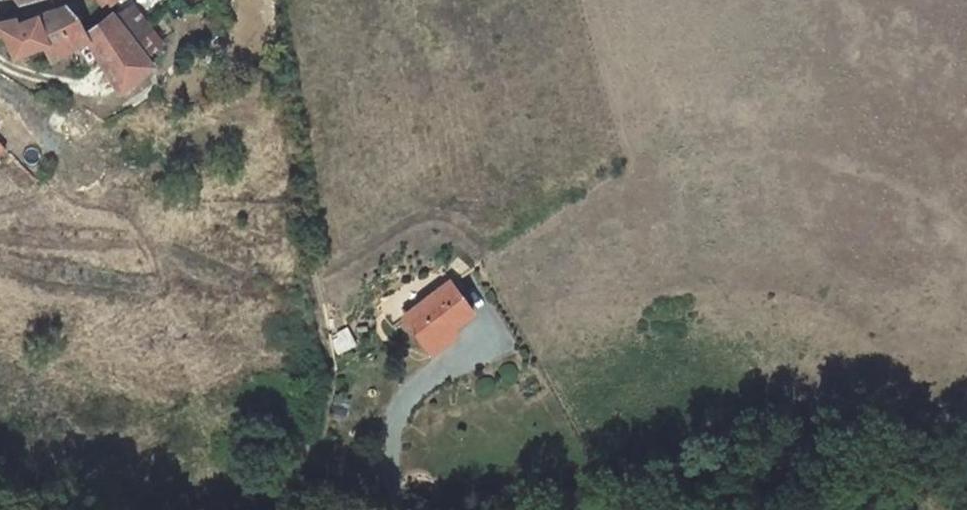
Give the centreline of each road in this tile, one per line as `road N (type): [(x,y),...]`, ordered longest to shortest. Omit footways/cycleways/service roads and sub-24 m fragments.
road 1 (track): [(966,457),(831,460),(647,509)]

